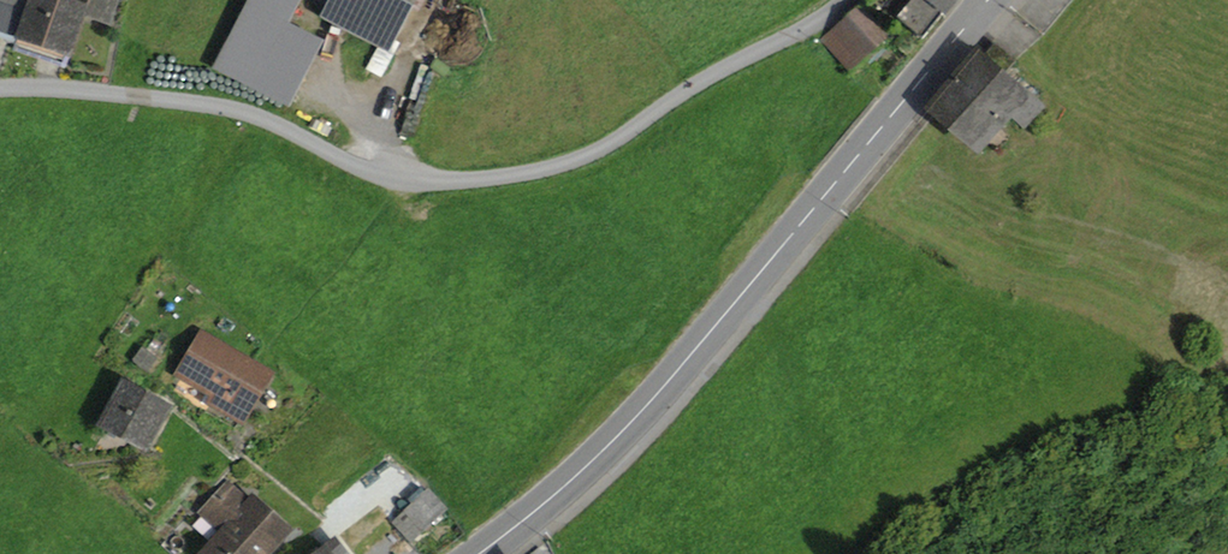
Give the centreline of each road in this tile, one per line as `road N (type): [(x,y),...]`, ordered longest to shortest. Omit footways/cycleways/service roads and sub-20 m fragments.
road 1 (residential): [(0,90),(236,107),(381,175),(458,181),(594,151),(691,85),(845,0)]
road 2 (primary): [(987,0),(642,409),(538,511),(479,553)]

